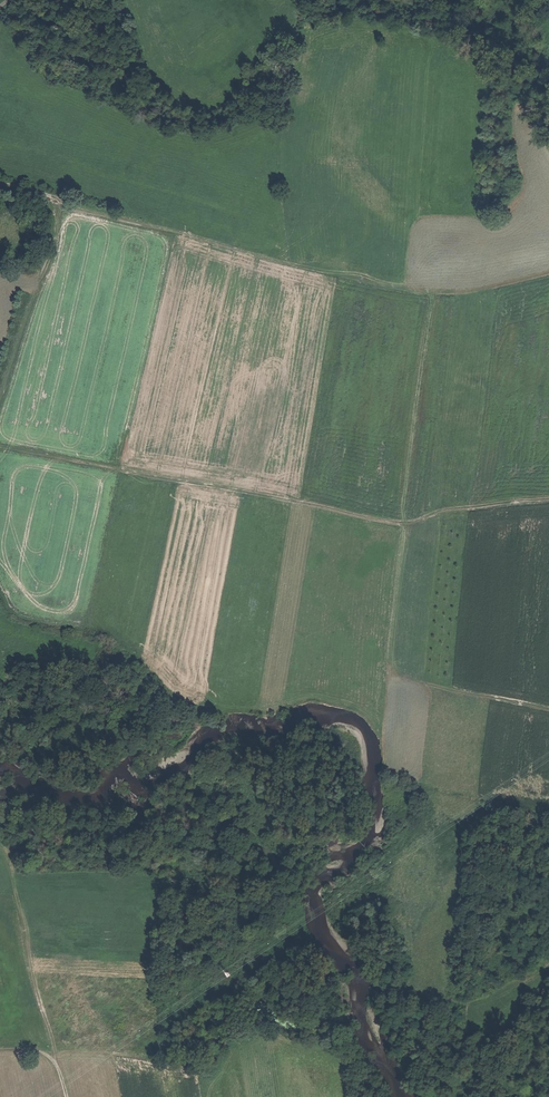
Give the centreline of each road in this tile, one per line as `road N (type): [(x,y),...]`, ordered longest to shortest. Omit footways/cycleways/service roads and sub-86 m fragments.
road 1 (track): [(41,202),(433,301),(407,521),(548,502)]
road 2 (track): [(0,446),(407,521),(385,667),(426,686),(548,711)]
road 3 (track): [(46,231),(0,397)]
road 4 (track): [(548,272),(433,301)]

